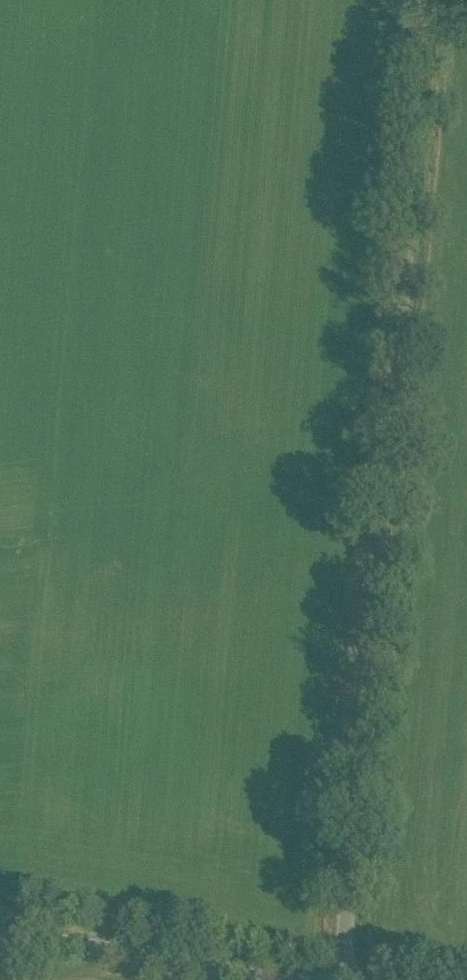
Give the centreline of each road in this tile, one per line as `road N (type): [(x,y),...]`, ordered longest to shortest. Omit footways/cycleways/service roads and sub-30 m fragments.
road 1 (unclassified): [(339,979),(427,0)]
road 2 (unclassified): [(265,979),(0,935)]

